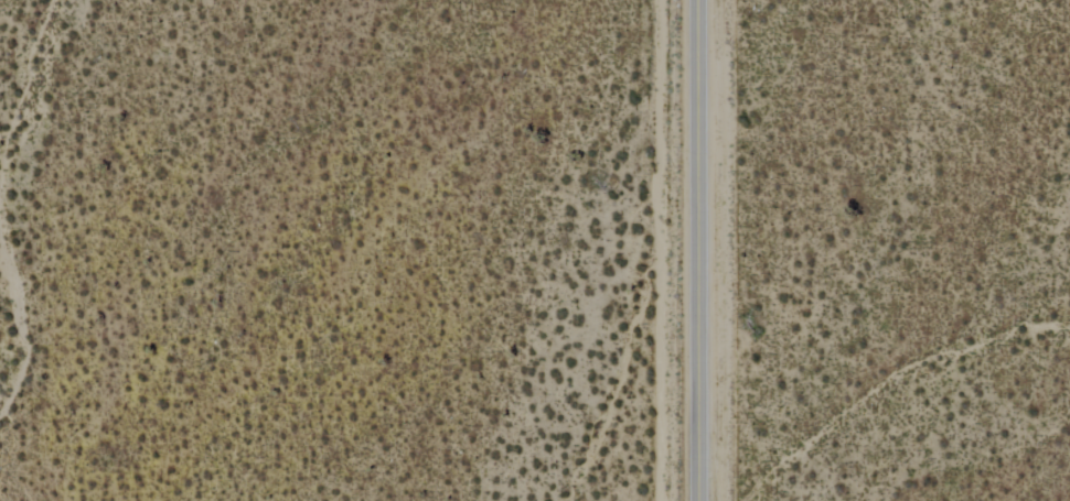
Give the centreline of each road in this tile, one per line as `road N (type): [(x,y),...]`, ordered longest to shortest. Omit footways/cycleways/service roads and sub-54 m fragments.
road 1 (tertiary): [(698,500),(697,0)]

